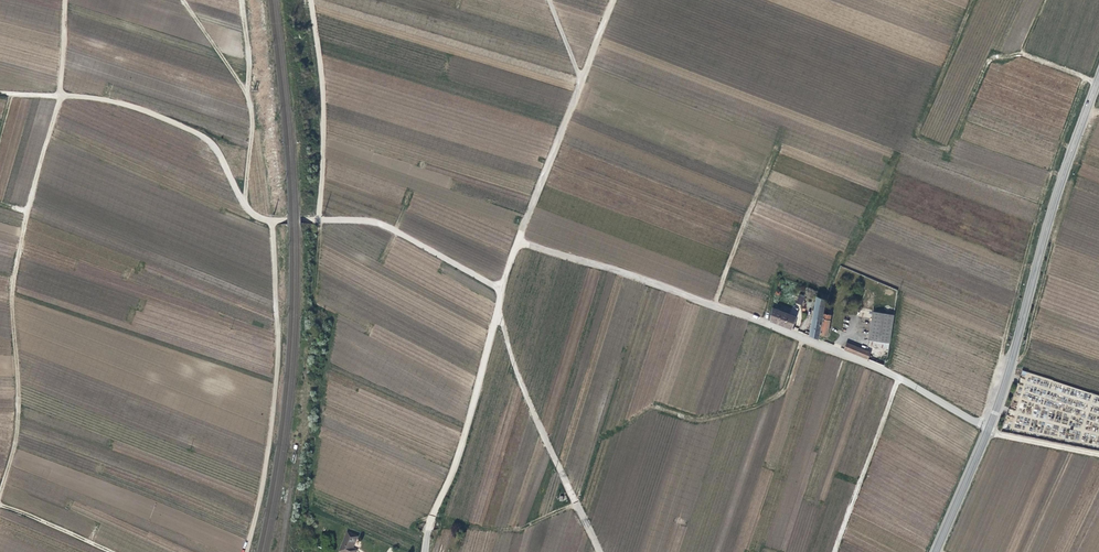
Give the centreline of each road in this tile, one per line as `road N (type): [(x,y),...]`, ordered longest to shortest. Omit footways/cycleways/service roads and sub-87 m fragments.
road 1 (track): [(319,219),(312,298),(331,320),(310,508),(414,551)]
road 2 (track): [(0,487),(16,424),(11,281),(58,95)]
road 3 (track): [(517,241),(713,305),(783,128)]
road 4 (tertiary): [(988,427),(1098,75)]
road 5 (track): [(271,220),(276,383),(246,551)]
road 6 (track): [(263,219),(244,205),(215,148),(196,133),(117,102),(0,93)]
road 7 (track): [(611,0),(500,287)]
road 8 (track): [(1018,53),(988,59),(950,144),(917,135),(972,0)]
road 9 (unclassified): [(988,427),(859,359),(713,305)]
road 10 (unclassified): [(599,551),(518,376),(497,301)]
road 11 (track): [(1008,366),(1027,342),(1095,114)]
road 12 (track): [(500,287),(459,450),(426,530)]
road 13 (track): [(244,205),(247,100),(181,0)]
road 14 (track): [(310,0),(323,98),(319,219)]
road 15 (track): [(500,287),(370,220),(319,219)]
road 16 (track): [(897,377),(833,551)]
road 17 (track): [(576,503),(521,527),(430,519)]
road 18 (track): [(1041,0),(1018,53),(1096,82)]
road 19 (tertiary): [(934,551),(988,427)]
road 20 (track): [(0,505),(112,551)]

